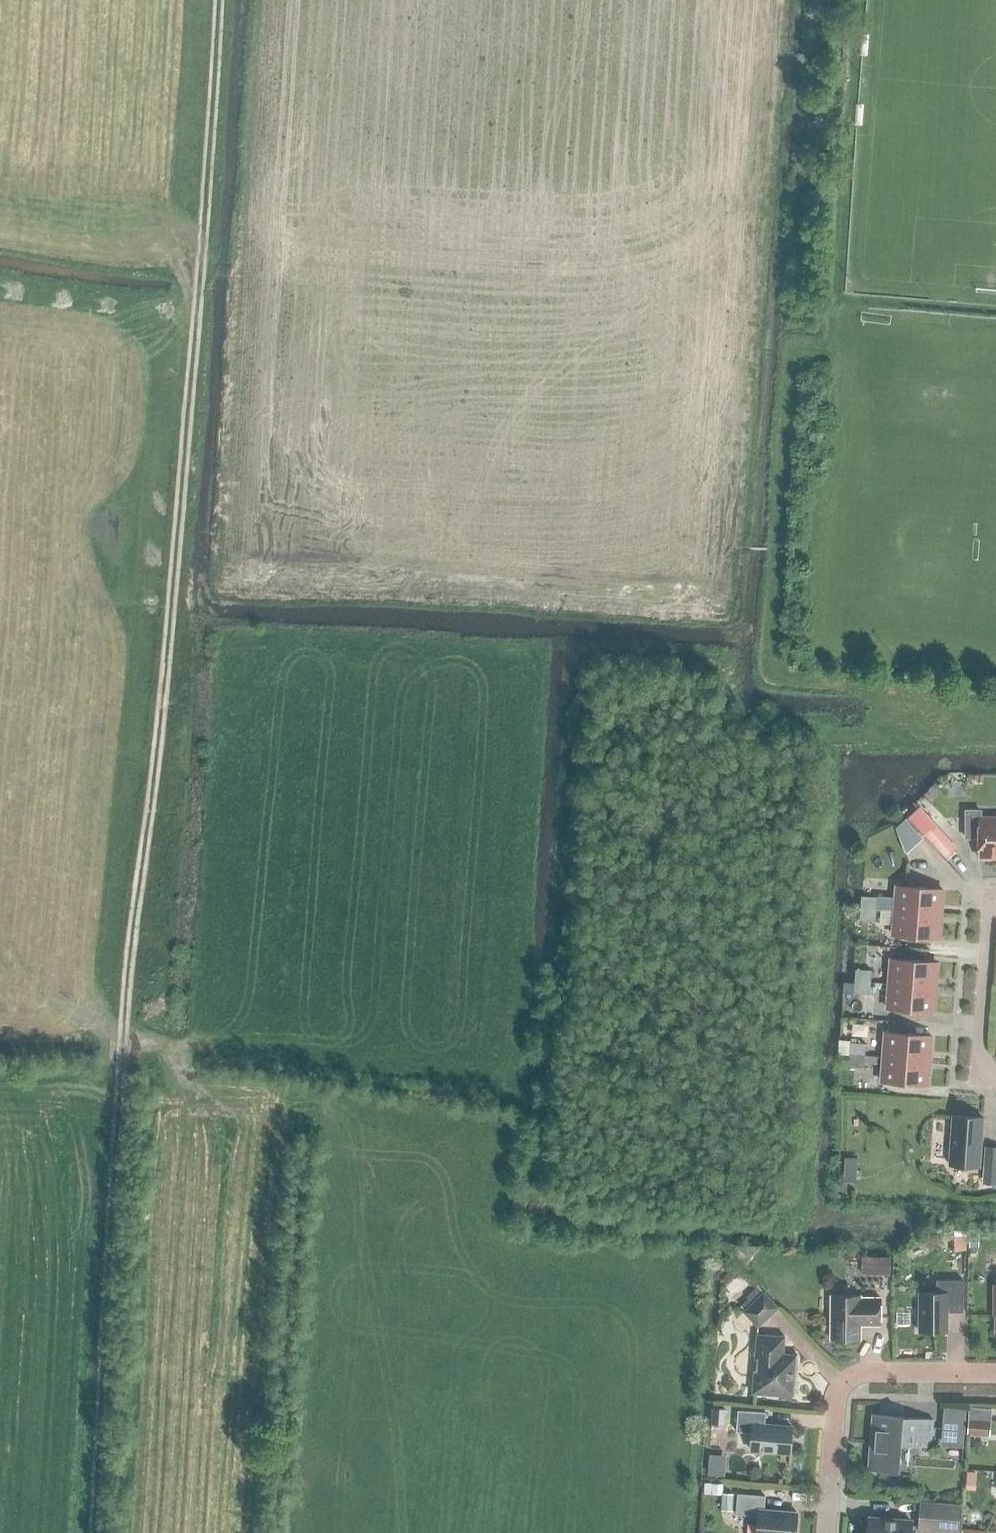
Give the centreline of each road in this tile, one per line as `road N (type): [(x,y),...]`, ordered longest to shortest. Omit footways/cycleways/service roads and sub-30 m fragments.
road 1 (residential): [(830,1532),(839,1388),(867,1375),(995,1379)]
road 2 (residential): [(995,1085),(978,1084),(986,901),(995,900)]

